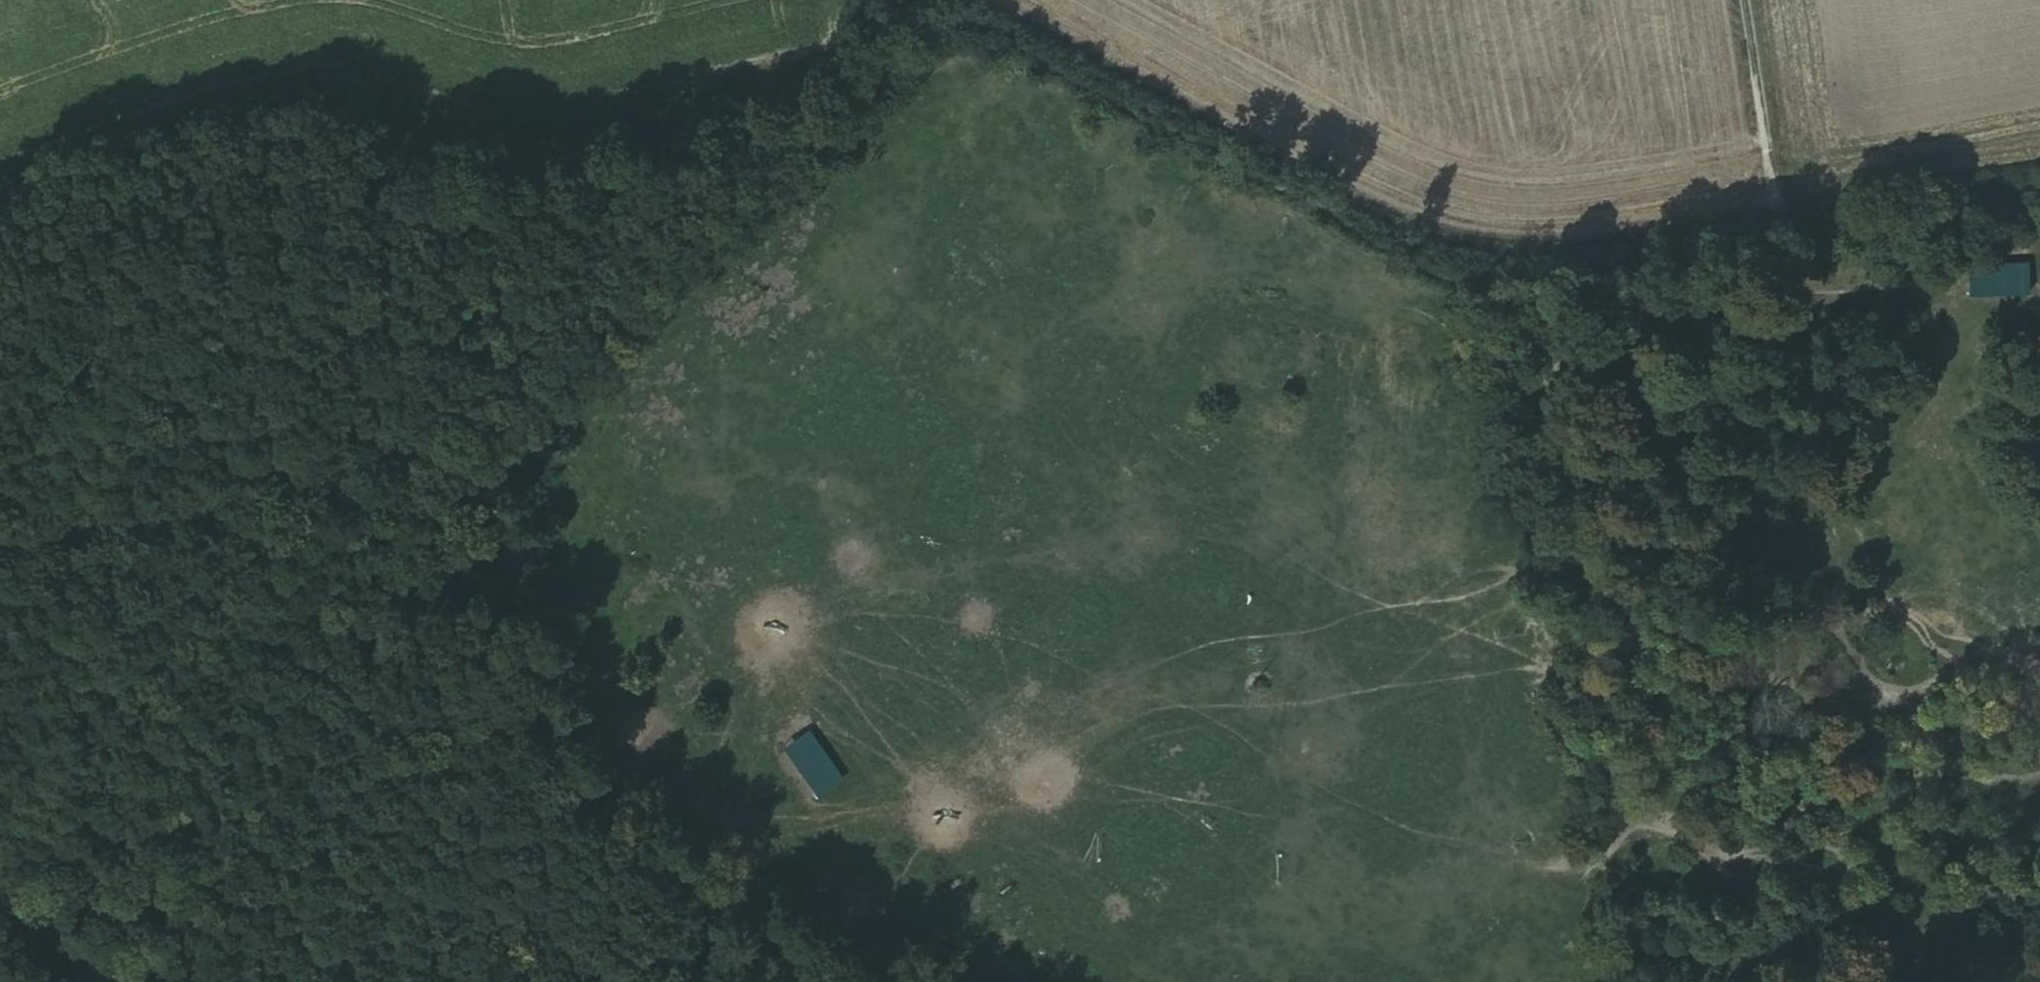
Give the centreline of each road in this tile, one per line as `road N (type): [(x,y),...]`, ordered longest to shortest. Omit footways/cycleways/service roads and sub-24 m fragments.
road 1 (track): [(0,523),(200,493),(359,439),(410,435),(469,446),(497,503),(545,718),(587,793),(870,981)]
road 2 (track): [(1744,0),(1777,224)]
road 3 (secondary): [(0,894),(35,913),(108,981)]

